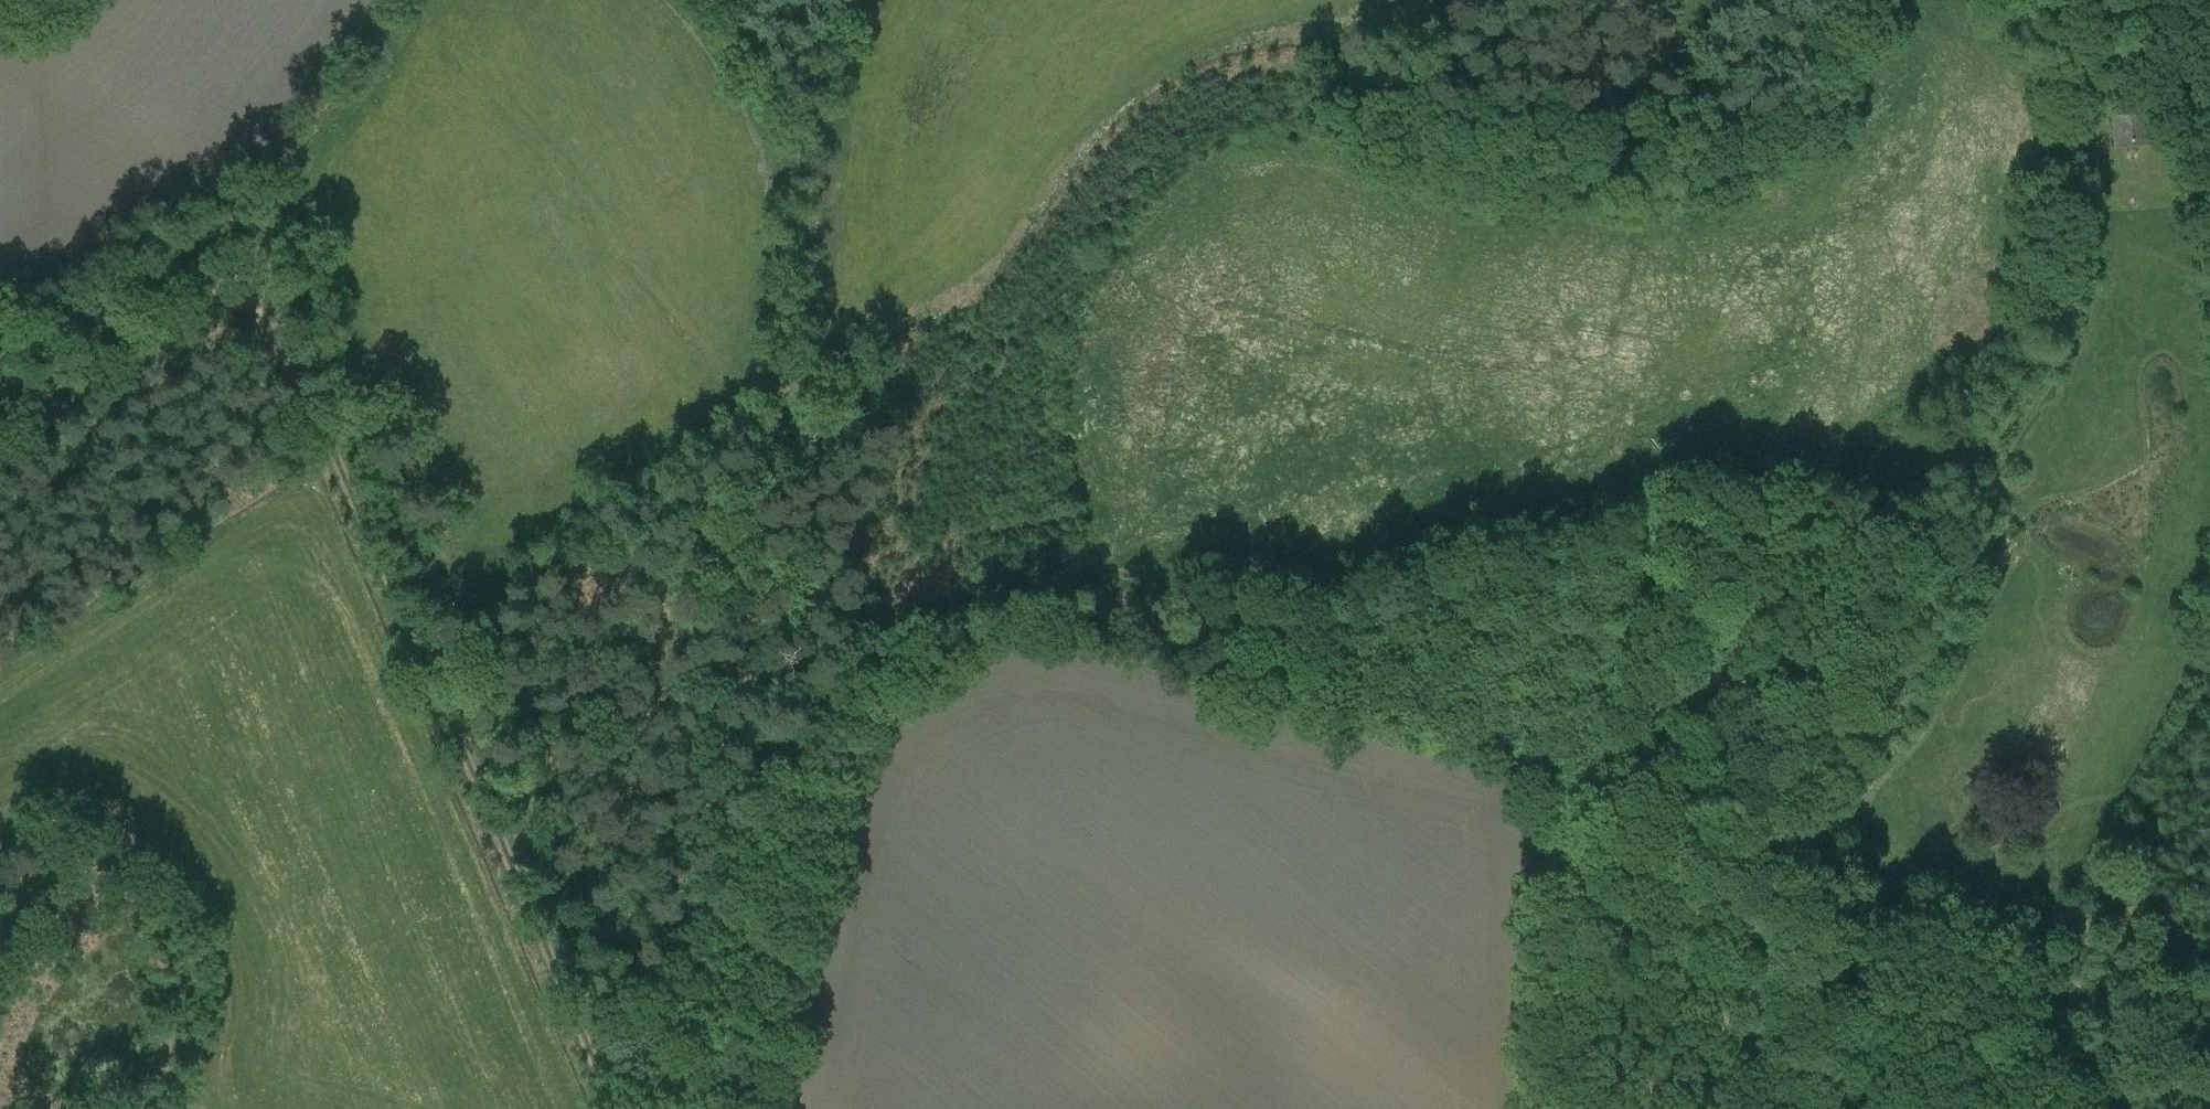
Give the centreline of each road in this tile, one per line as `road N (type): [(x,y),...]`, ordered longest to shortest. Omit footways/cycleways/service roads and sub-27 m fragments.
road 1 (track): [(0,408),(204,288),(257,279),(619,1108)]
road 2 (track): [(668,1108),(723,745),(739,696),(767,451),(797,385)]
road 3 (track): [(713,828),(858,675),(922,630),(998,599),(1077,592)]

